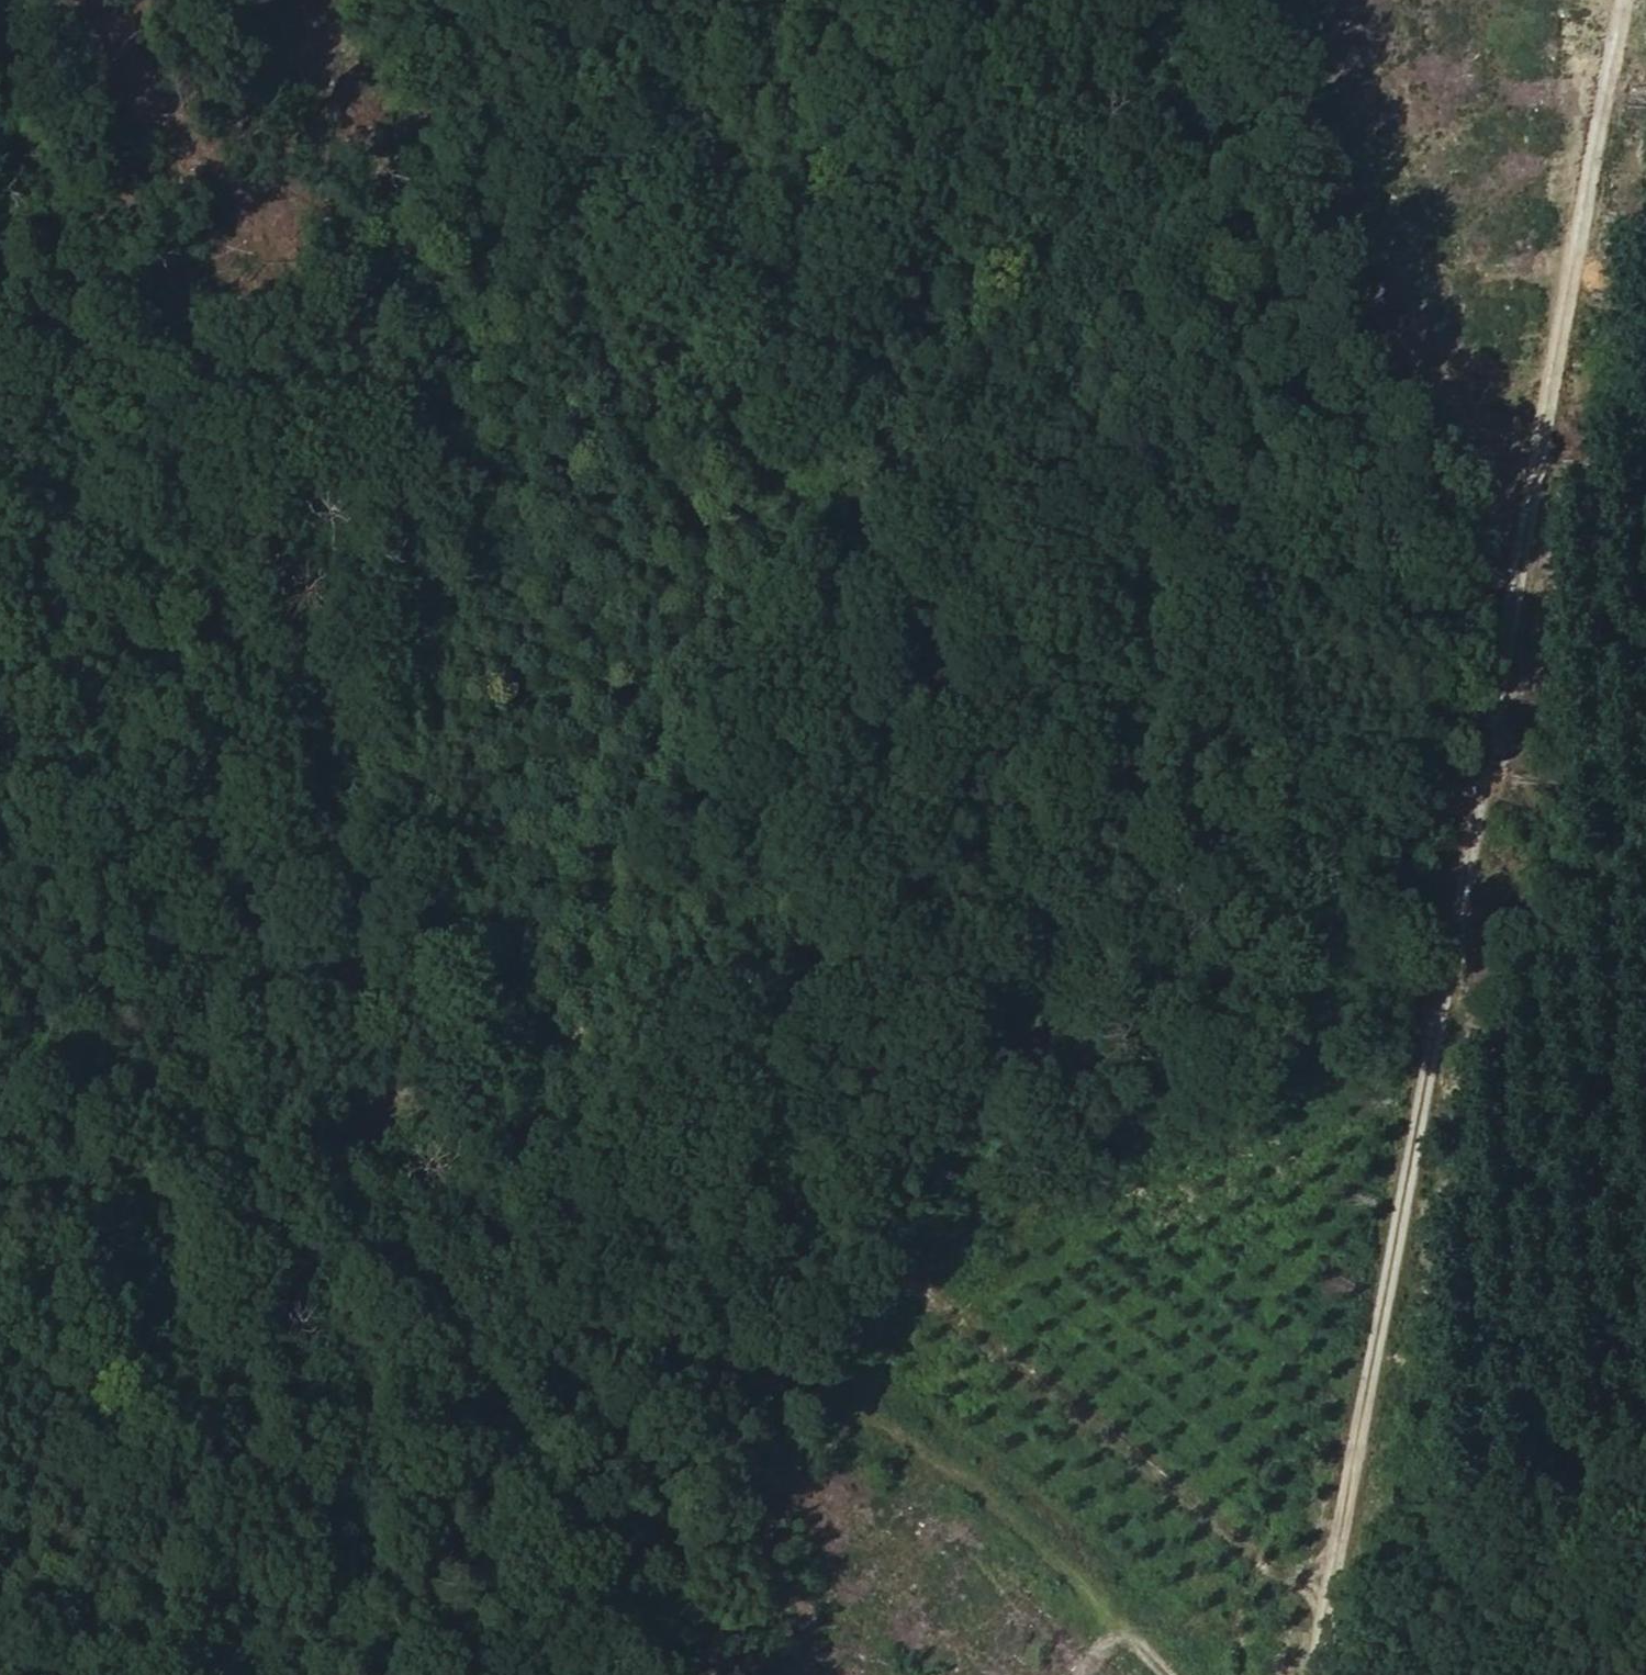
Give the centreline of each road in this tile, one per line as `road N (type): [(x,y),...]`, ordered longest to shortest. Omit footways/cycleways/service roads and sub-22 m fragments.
road 1 (track): [(1319,1674),(1631,0)]

